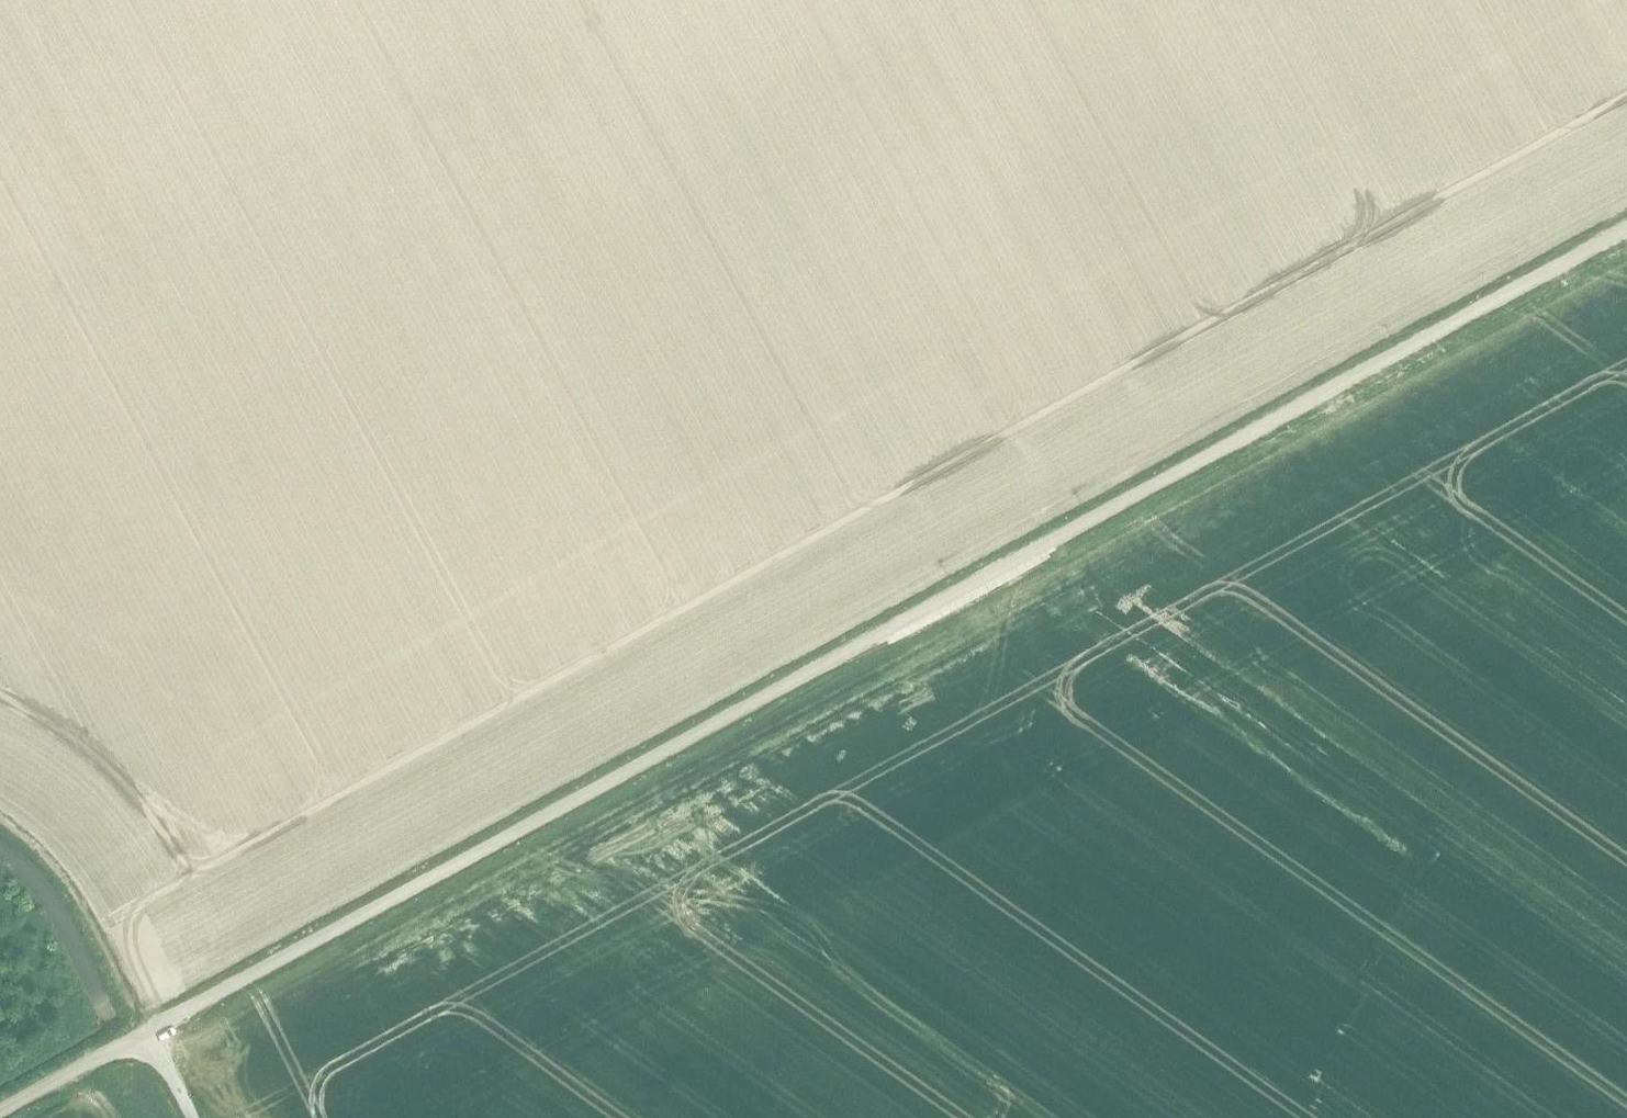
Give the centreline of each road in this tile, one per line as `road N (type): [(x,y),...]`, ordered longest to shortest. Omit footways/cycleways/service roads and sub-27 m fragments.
road 1 (unclassified): [(1626,228),(143,1037)]
road 2 (unclassified): [(0,1116),(143,1037)]

